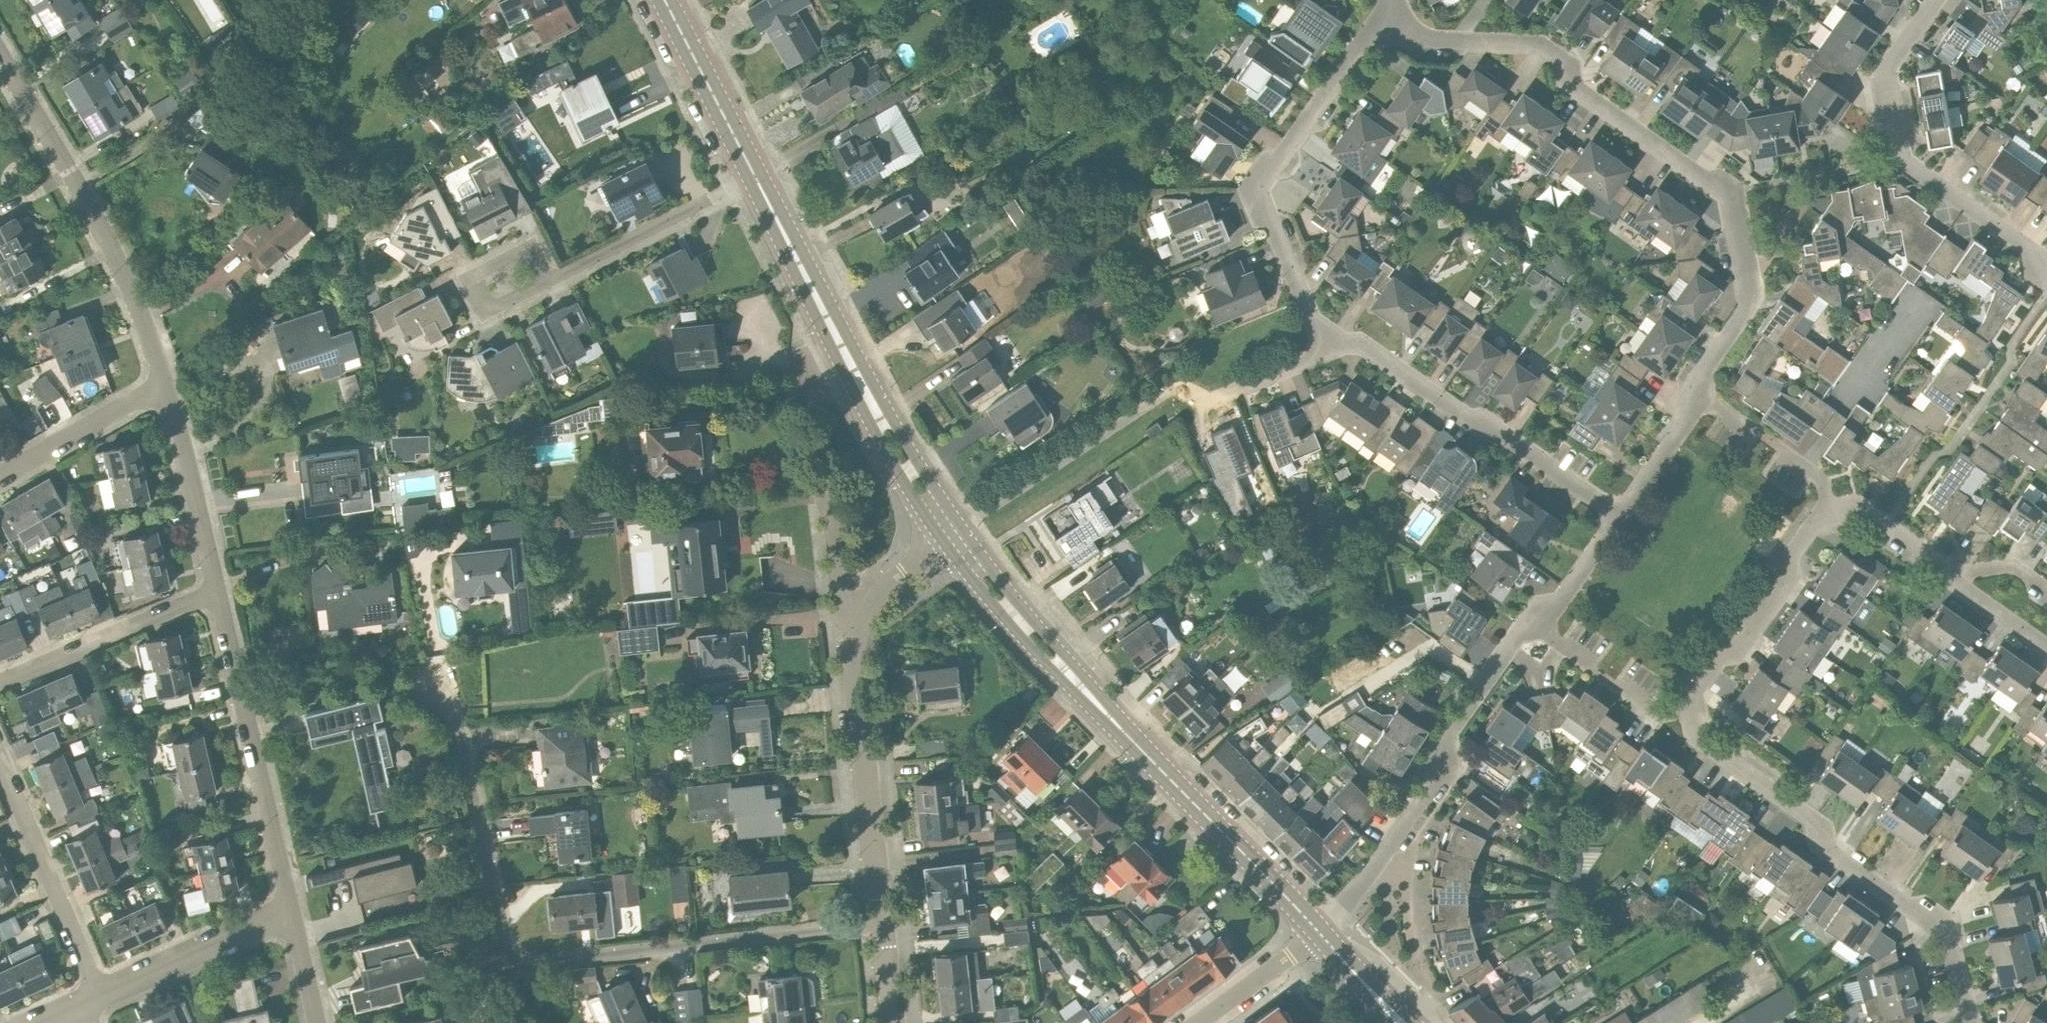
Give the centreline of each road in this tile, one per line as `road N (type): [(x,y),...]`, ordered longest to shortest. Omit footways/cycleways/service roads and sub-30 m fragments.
road 1 (residential): [(883,924),(539,962),(522,957),(504,930),(452,706),(431,680)]
road 2 (residential): [(1696,389),(1751,309),(1729,192),(1575,90),(1569,64),(1542,45),(1399,37)]
road 3 (tertiary): [(1318,936),(1041,643),(955,539)]
road 4 (residential): [(1970,1022),(1949,936),(1823,848),(1808,816),(1694,737),(1685,701)]
road 5 (tertiary): [(955,539),(859,382),(756,180)]
road 6 (residential): [(1399,37),(1366,35),(1258,190),(1325,350)]
road 7 (residential): [(1318,936),(1438,786),(1435,753),(1518,636),(1539,630)]
road 8 (residential): [(2046,287),(2031,253),(1894,156),(1884,77),(1937,0)]
road 9 (residential): [(165,383),(80,183),(0,53)]
road 10 (residential): [(1620,515),(1360,346),(1325,350)]
road 11 (residential): [(292,910),(219,593)]
road 12 (residential): [(883,924),(853,657)]
road 13 (residential): [(1685,701),(1715,657),(1745,642),(1781,588),(1788,552),(1831,496)]
road 14 (unclassified): [(101,997),(0,761)]
road 15 (residential): [(0,684),(219,593)]
road 16 (residential): [(547,275),(756,180)]
road 17 (residential): [(219,593),(165,383)]
road 18 (residential): [(101,997),(292,910)]
road 19 (tertiary): [(756,180),(667,0)]
road 20 (unclassified): [(0,477),(165,383)]
road 21 (residential): [(547,275),(541,290),(489,315),(472,279),(534,249)]
road 22 (residential): [(1831,496),(1783,449),(1696,389)]
road 23 (residential): [(1685,701),(1649,708),(1539,630)]
road 24 (residential): [(853,657),(867,607),(955,539)]
road 25 (residential): [(1325,350),(1203,401),(1175,388)]
road 26 (residential): [(1193,1022),(1318,936)]
road 27 (residential): [(853,657),(828,508)]
road 28 (residential): [(1620,515),(1686,423),(1696,389)]
road 29 (residential): [(1952,577),(1887,523),(1831,496)]
road 30 (residential): [(1539,630),(1620,515)]
road 31 (tertiary): [(1401,1022),(1318,936)]

